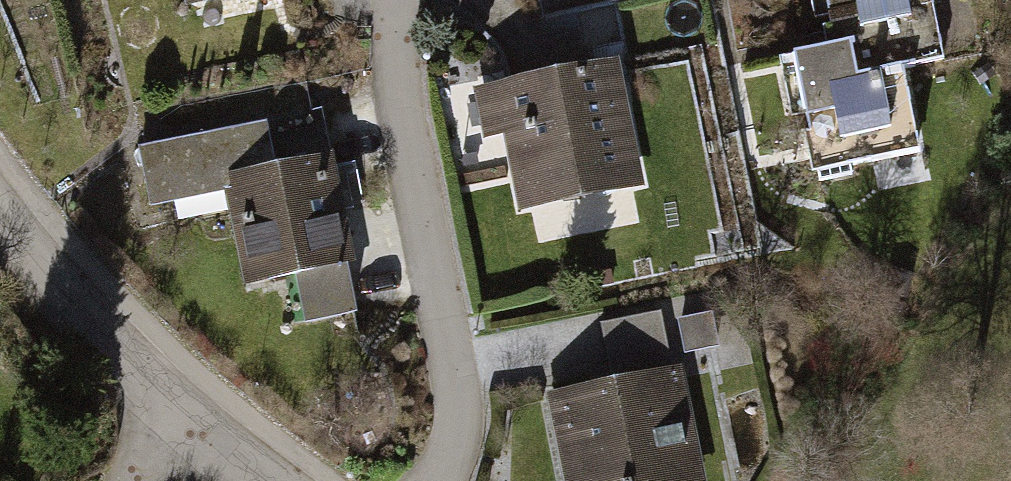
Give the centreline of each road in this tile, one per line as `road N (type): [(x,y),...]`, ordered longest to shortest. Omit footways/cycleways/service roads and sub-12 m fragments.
road 1 (residential): [(383,0),(459,396),(441,480)]
road 2 (residential): [(193,425),(0,218)]

